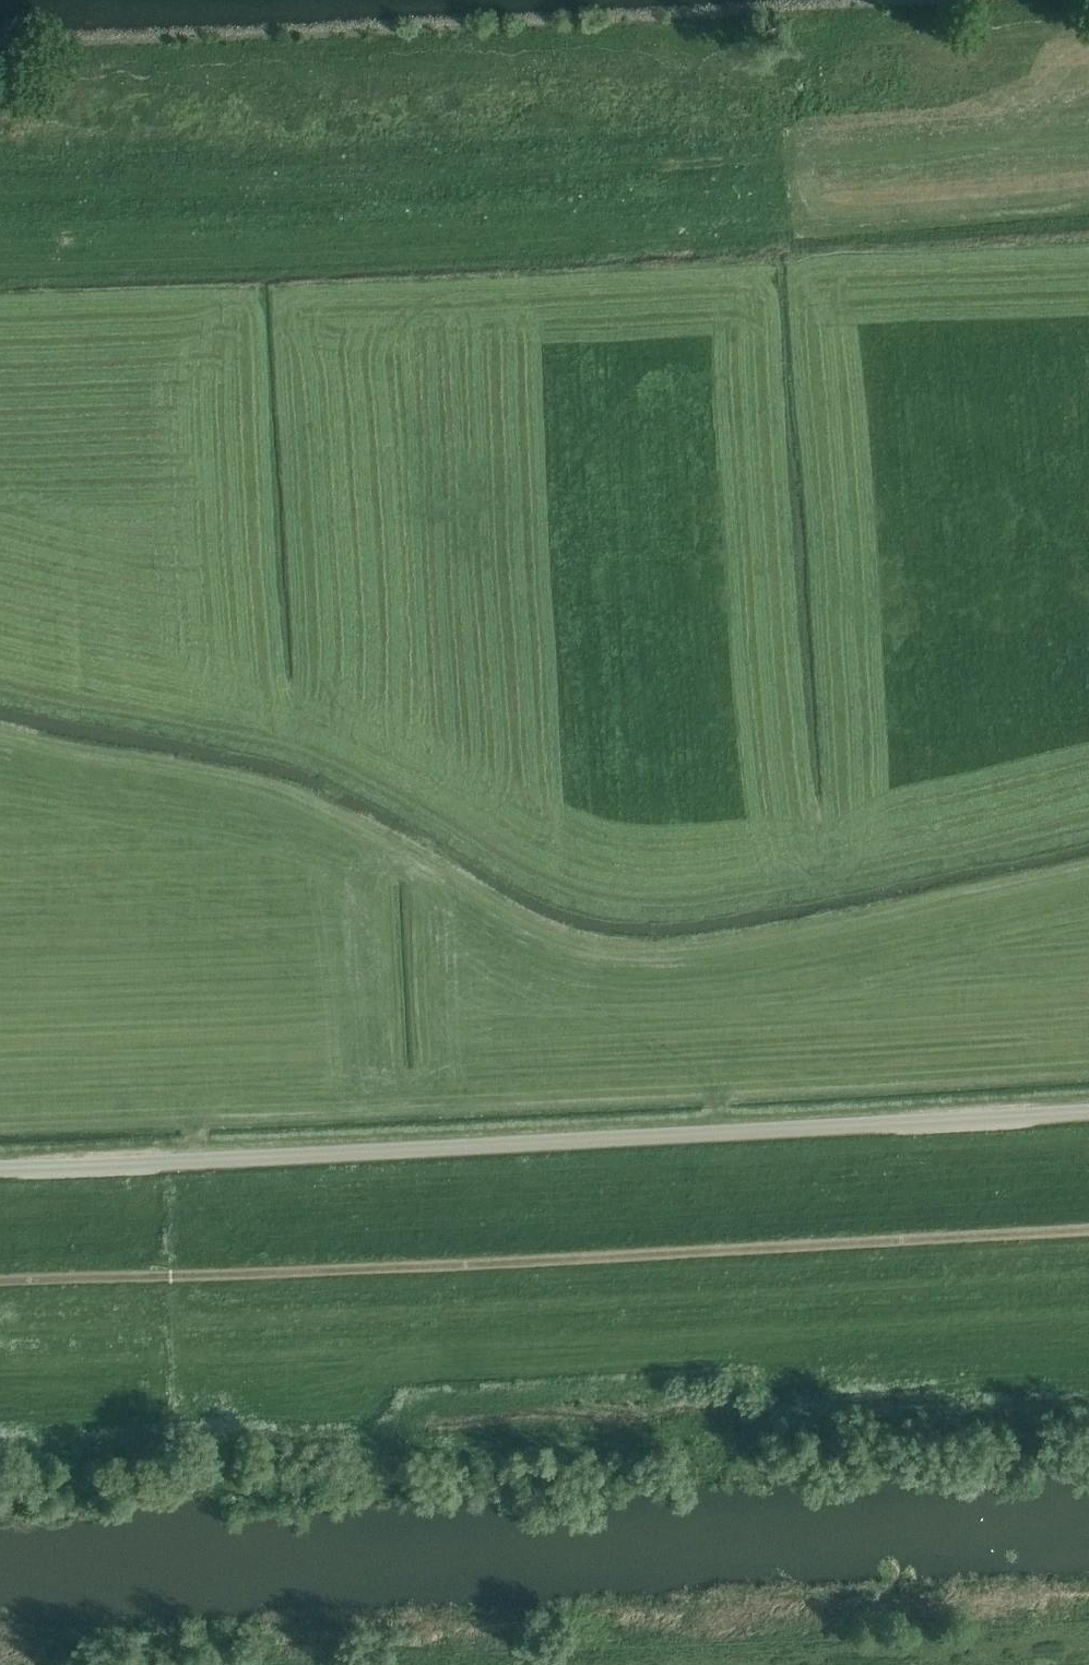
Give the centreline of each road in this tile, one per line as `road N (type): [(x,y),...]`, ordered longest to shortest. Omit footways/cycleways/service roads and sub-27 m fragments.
road 1 (tertiary): [(1088,1109),(0,1168)]

